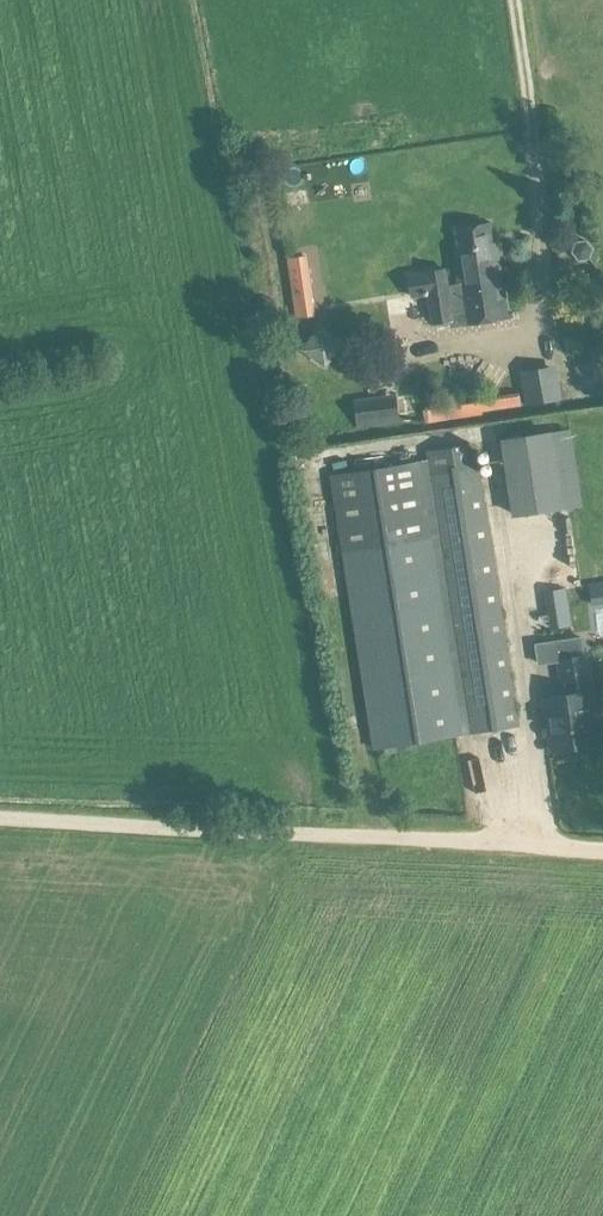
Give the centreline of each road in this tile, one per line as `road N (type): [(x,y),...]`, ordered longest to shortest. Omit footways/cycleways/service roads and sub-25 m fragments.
road 1 (unclassified): [(602,851),(0,821)]

